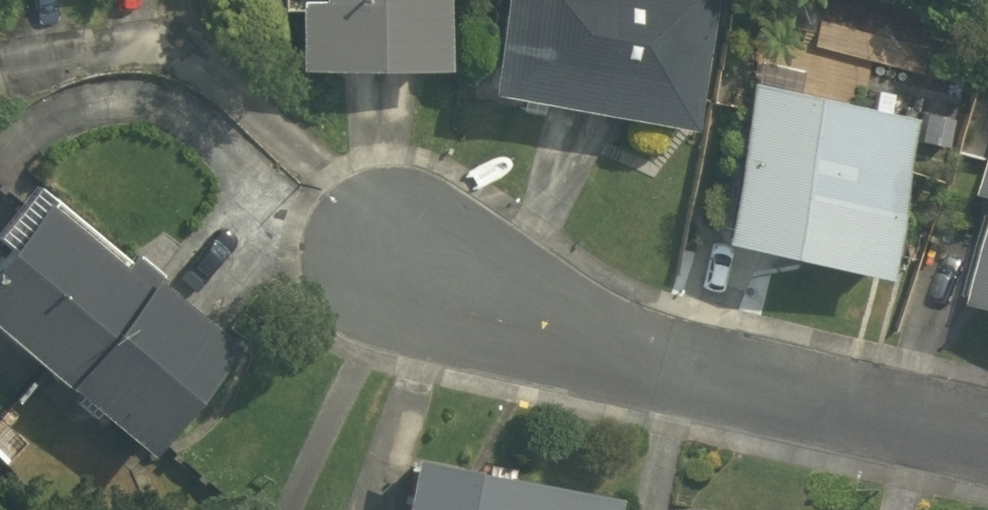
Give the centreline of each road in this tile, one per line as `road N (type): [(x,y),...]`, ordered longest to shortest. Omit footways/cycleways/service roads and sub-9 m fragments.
road 1 (residential): [(987,445),(539,345),(415,285),(372,276)]
road 2 (track): [(415,285),(360,364),(293,509)]

